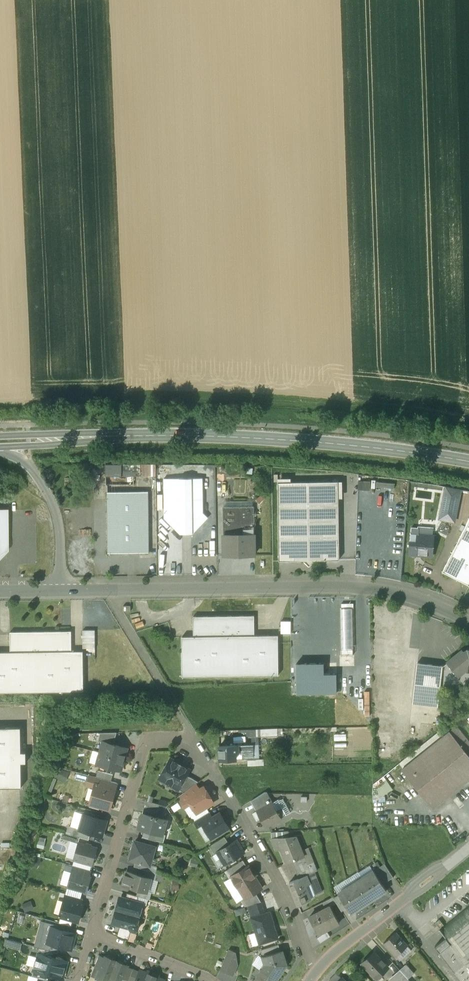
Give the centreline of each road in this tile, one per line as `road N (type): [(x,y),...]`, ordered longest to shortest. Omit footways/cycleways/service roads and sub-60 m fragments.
road 1 (secondary): [(0,440),(244,437),(468,461)]
road 2 (residential): [(114,590),(375,587),(419,597),(468,621)]
road 3 (residential): [(192,739),(319,968)]
road 4 (residential): [(91,932),(140,741),(192,739)]
road 5 (residential): [(319,968),(468,850)]
road 6 (unclassified): [(114,590),(115,606),(192,739)]
road 7 (residential): [(0,451),(28,463),(58,511),(60,591)]
road 8 (residential): [(212,980),(91,932)]

